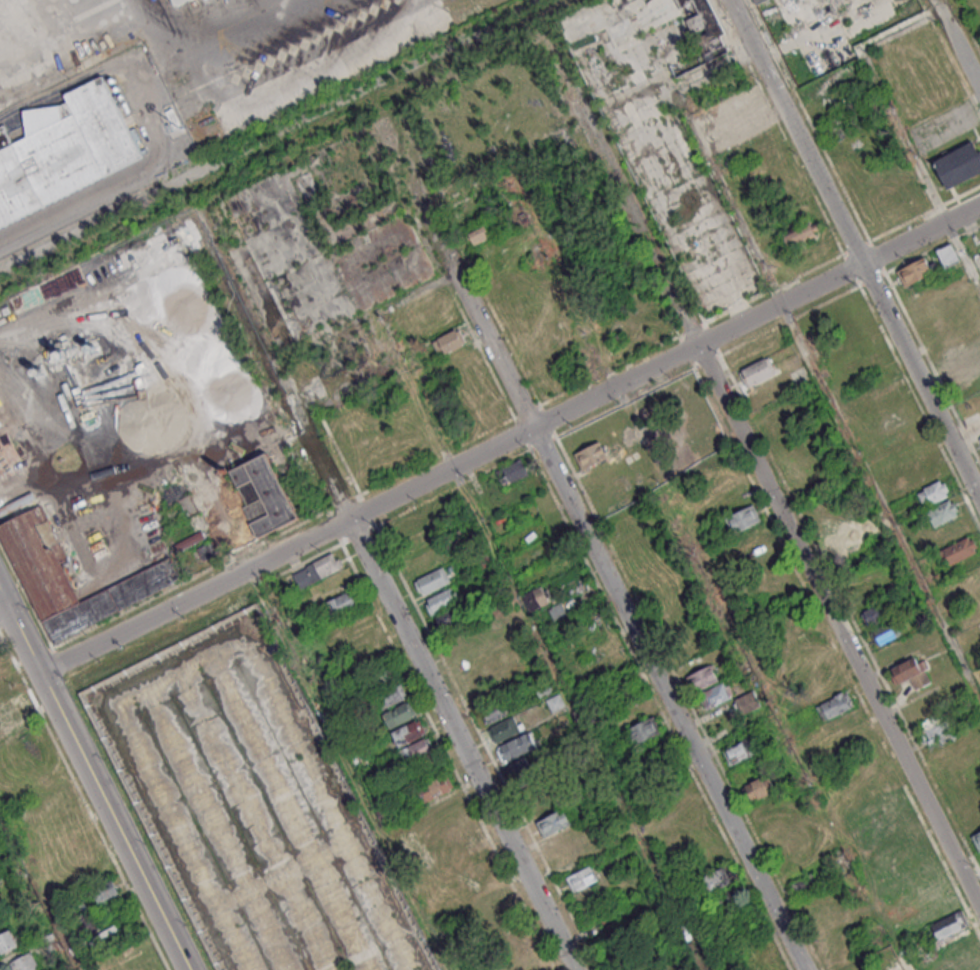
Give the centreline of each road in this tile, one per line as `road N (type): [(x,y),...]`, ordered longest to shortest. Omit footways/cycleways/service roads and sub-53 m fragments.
road 1 (residential): [(39,672),(979,205)]
road 2 (residential): [(574,969),(268,358)]
road 3 (residential): [(979,906),(696,346)]
road 4 (residential): [(532,428),(804,969)]
road 5 (residential): [(979,502),(729,0)]
road 6 (tertiary): [(188,969),(0,594)]
road 7 (residential): [(532,428),(378,121)]
road 8 (residential): [(696,346),(555,51)]

